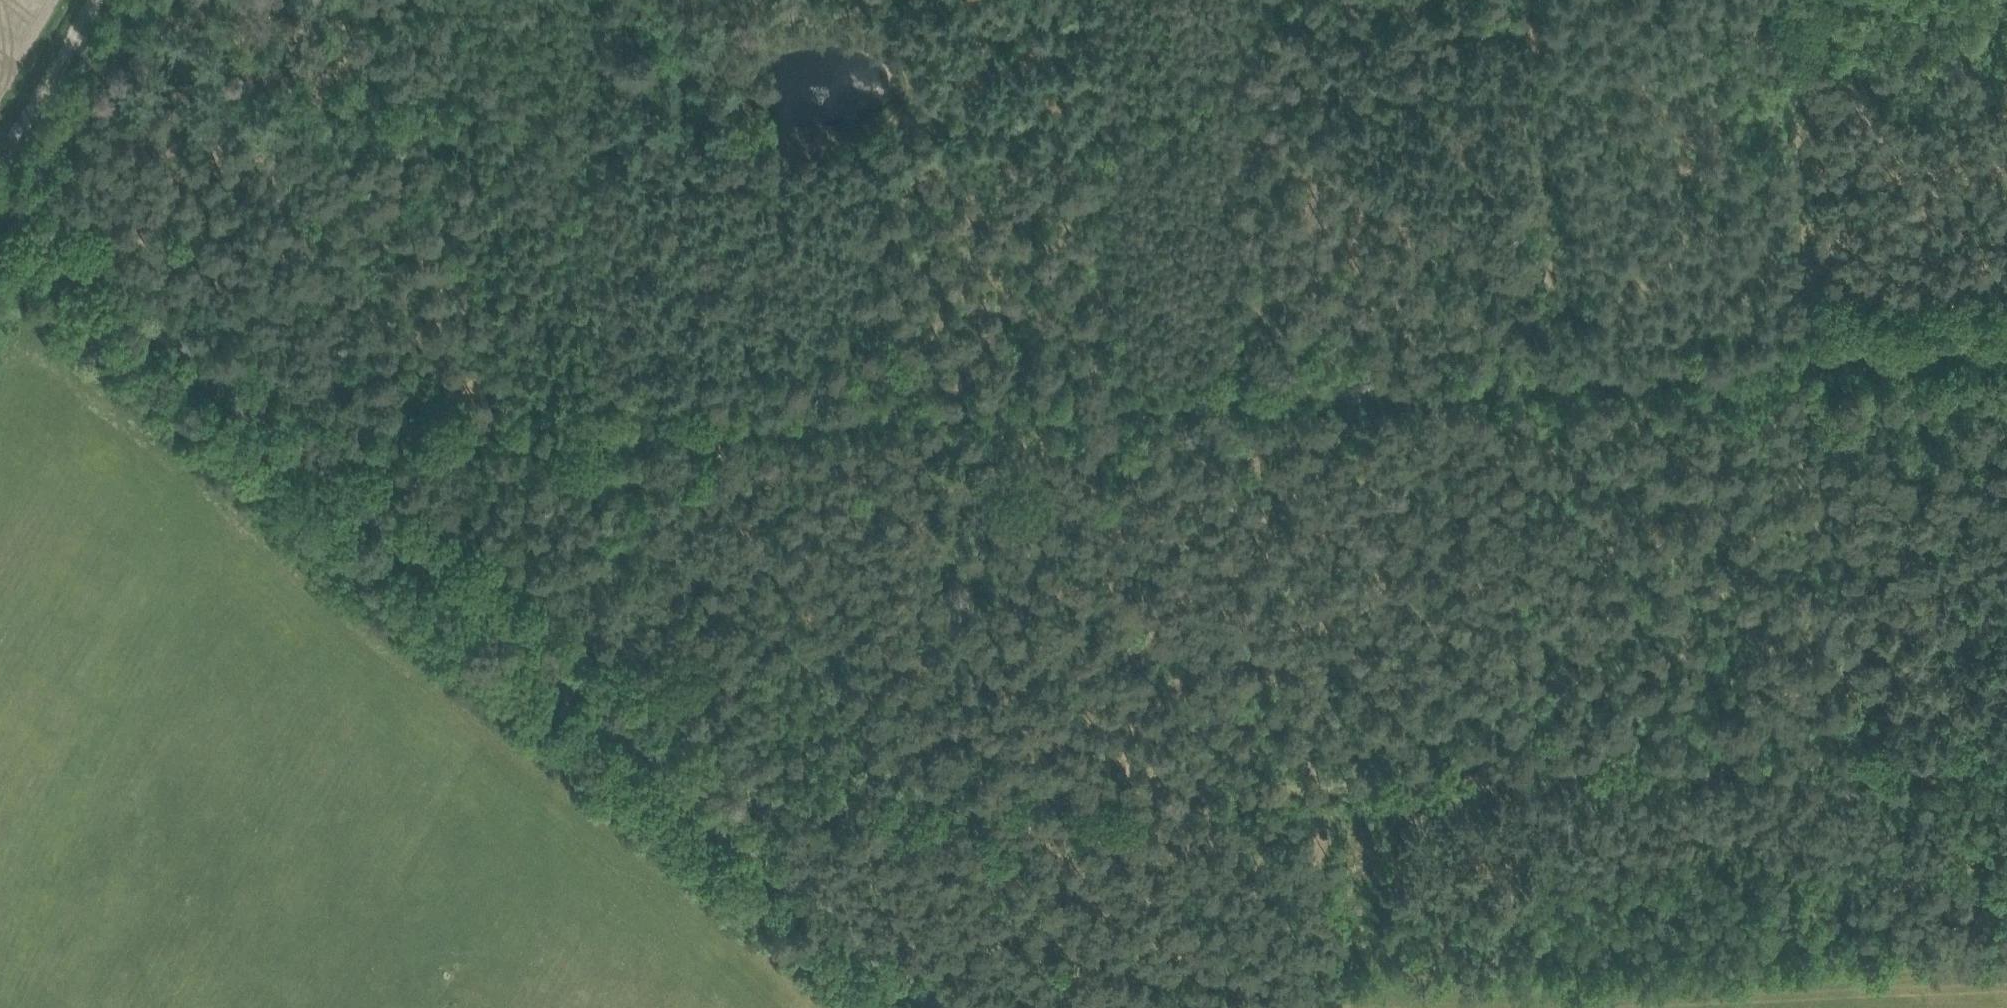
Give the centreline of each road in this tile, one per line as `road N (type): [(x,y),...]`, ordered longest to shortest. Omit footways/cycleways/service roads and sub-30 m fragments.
road 1 (unclassified): [(935,1007),(295,447),(0,202)]
road 2 (track): [(0,179),(98,0)]

